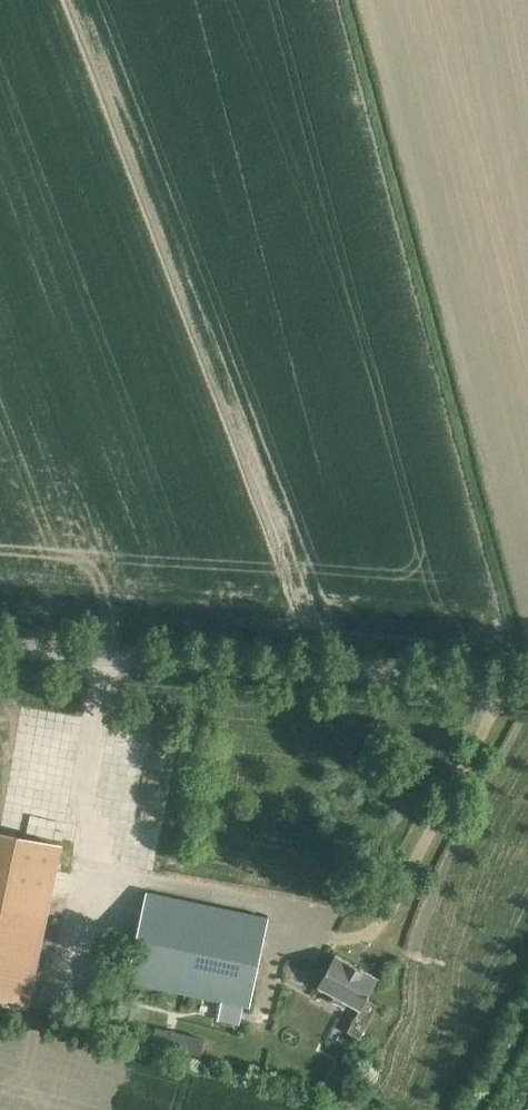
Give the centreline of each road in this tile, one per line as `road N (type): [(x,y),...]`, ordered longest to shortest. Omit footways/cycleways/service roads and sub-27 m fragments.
road 1 (unclassified): [(527,687),(0,647)]

